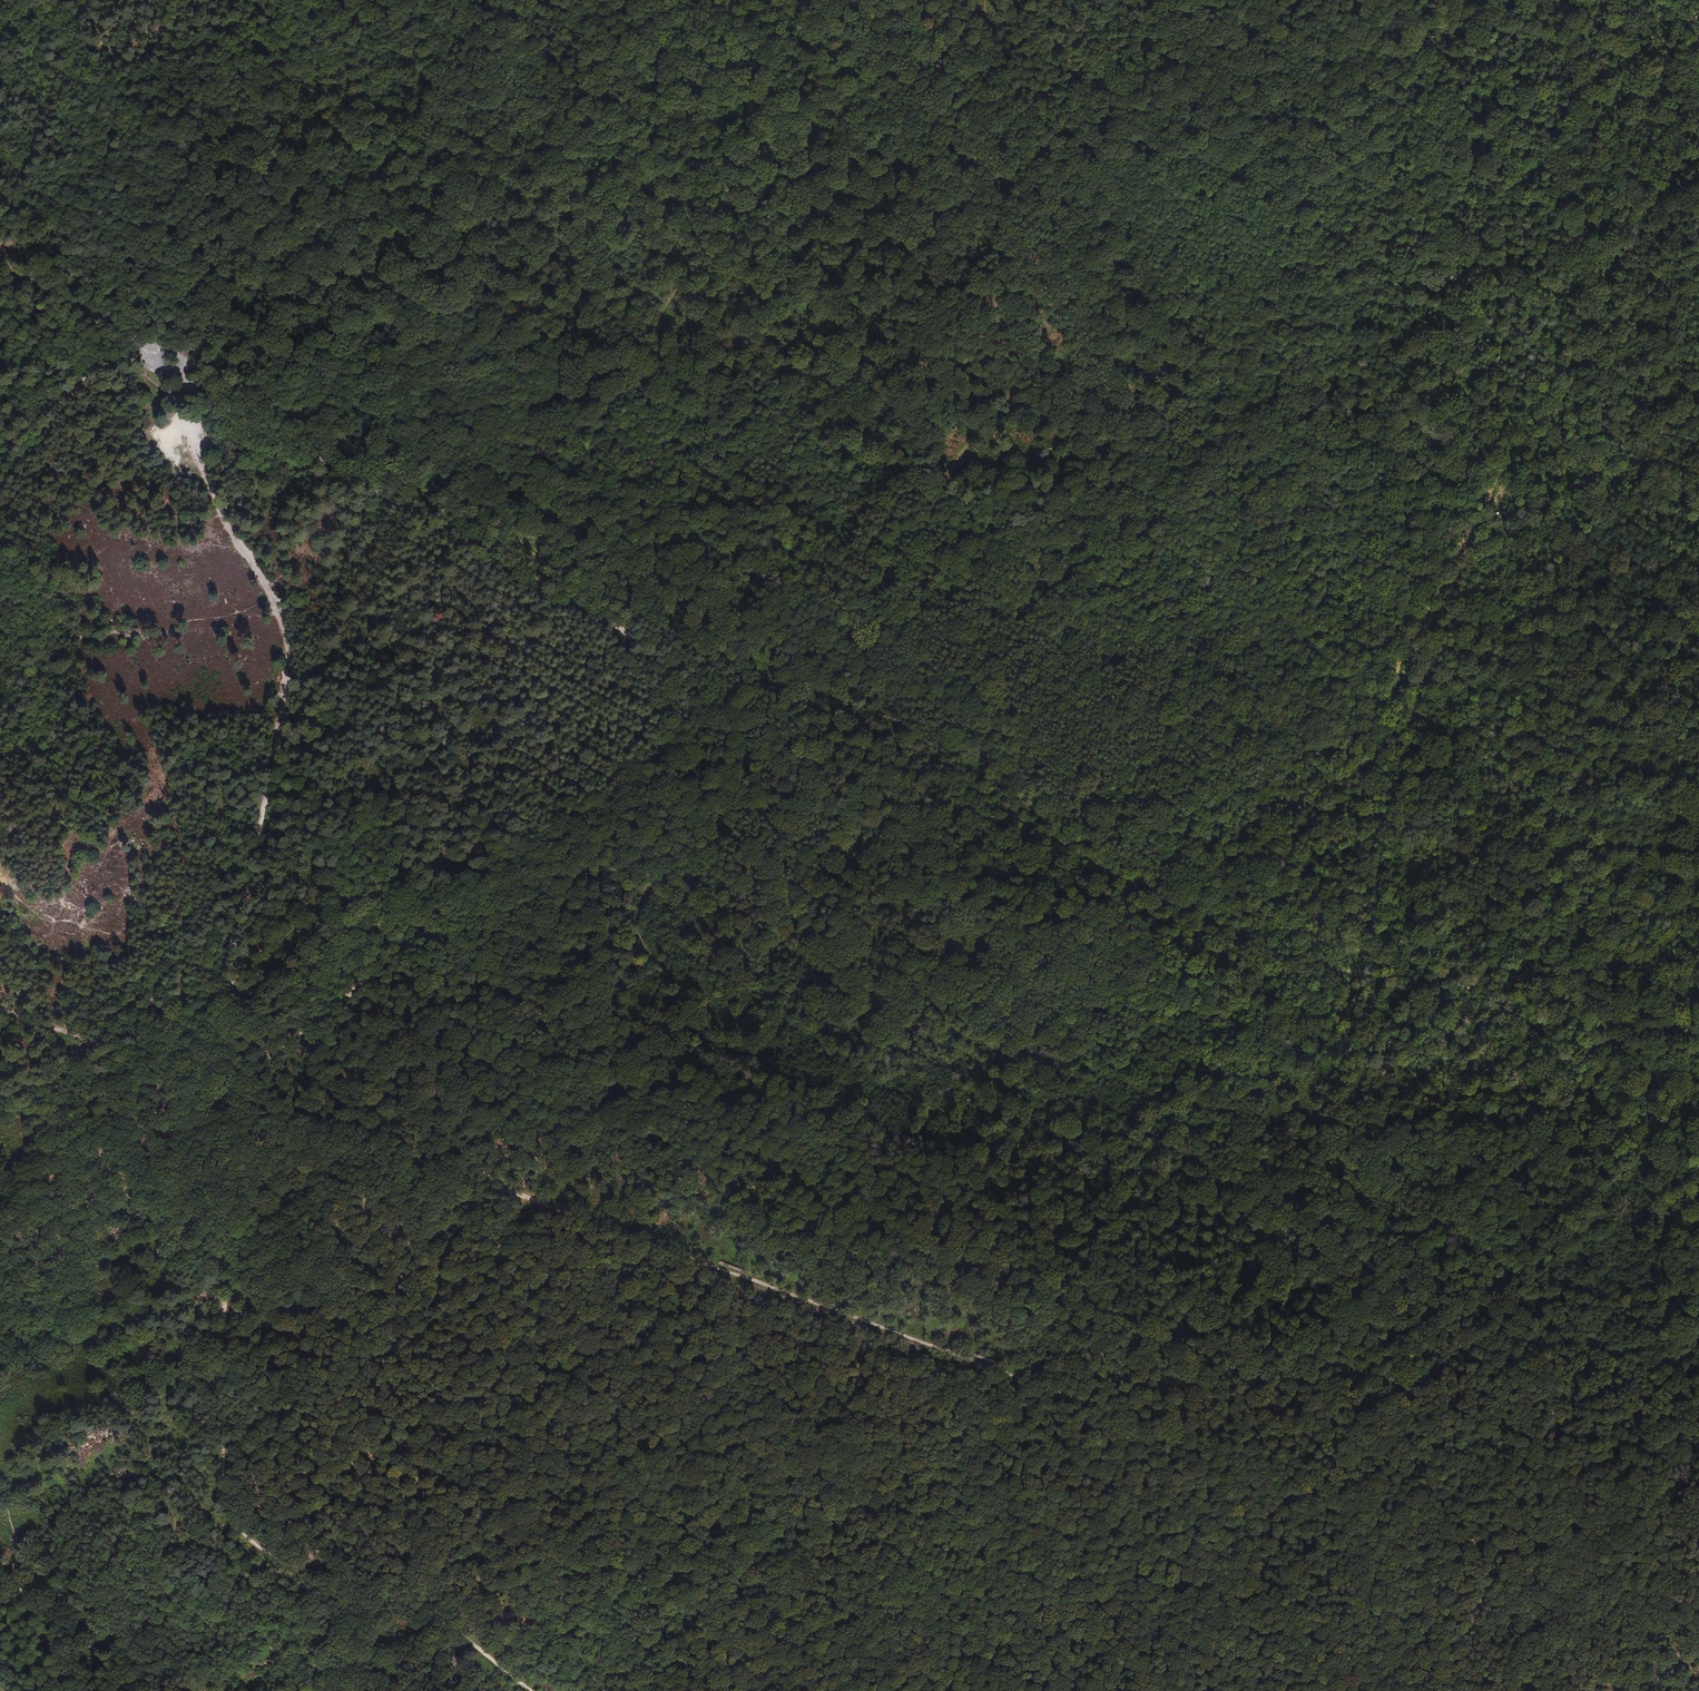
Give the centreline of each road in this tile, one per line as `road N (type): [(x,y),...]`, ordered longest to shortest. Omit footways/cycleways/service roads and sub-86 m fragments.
road 1 (track): [(0,1006),(1000,1377),(1698,1622)]
road 2 (track): [(822,1690),(902,1535),(1120,1166),(1237,924),(1283,863),(1698,122)]
road 3 (track): [(198,373),(874,741),(1032,794),(1237,924)]
road 4 (track): [(1114,0),(1049,178),(986,292),(893,401),(872,475),(793,527),(702,649)]
road 5 (track): [(179,395),(223,517),(272,597),(284,651),(216,1037),(222,1091)]
road 6 (track): [(128,356),(179,395),(647,652),(669,710),(662,750)]
road 7 (track): [(222,1091),(756,680)]
road 8 (track): [(805,0),(791,80),(532,552)]
road 9 (track): [(317,1574),(264,1549),(224,1498),(222,1091)]
road 10 (track): [(1548,1573),(1548,1124),(1565,1051)]
road 11 (track): [(1565,1051),(1442,981),(1396,979),(1376,994),(1352,990),(1237,924)]
road 12 (track): [(532,1690),(451,1625),(389,1591),(317,1574)]
road 13 (unclassified): [(0,259),(198,373)]
road 14 (track): [(0,455),(103,360),(118,362),(147,345)]

